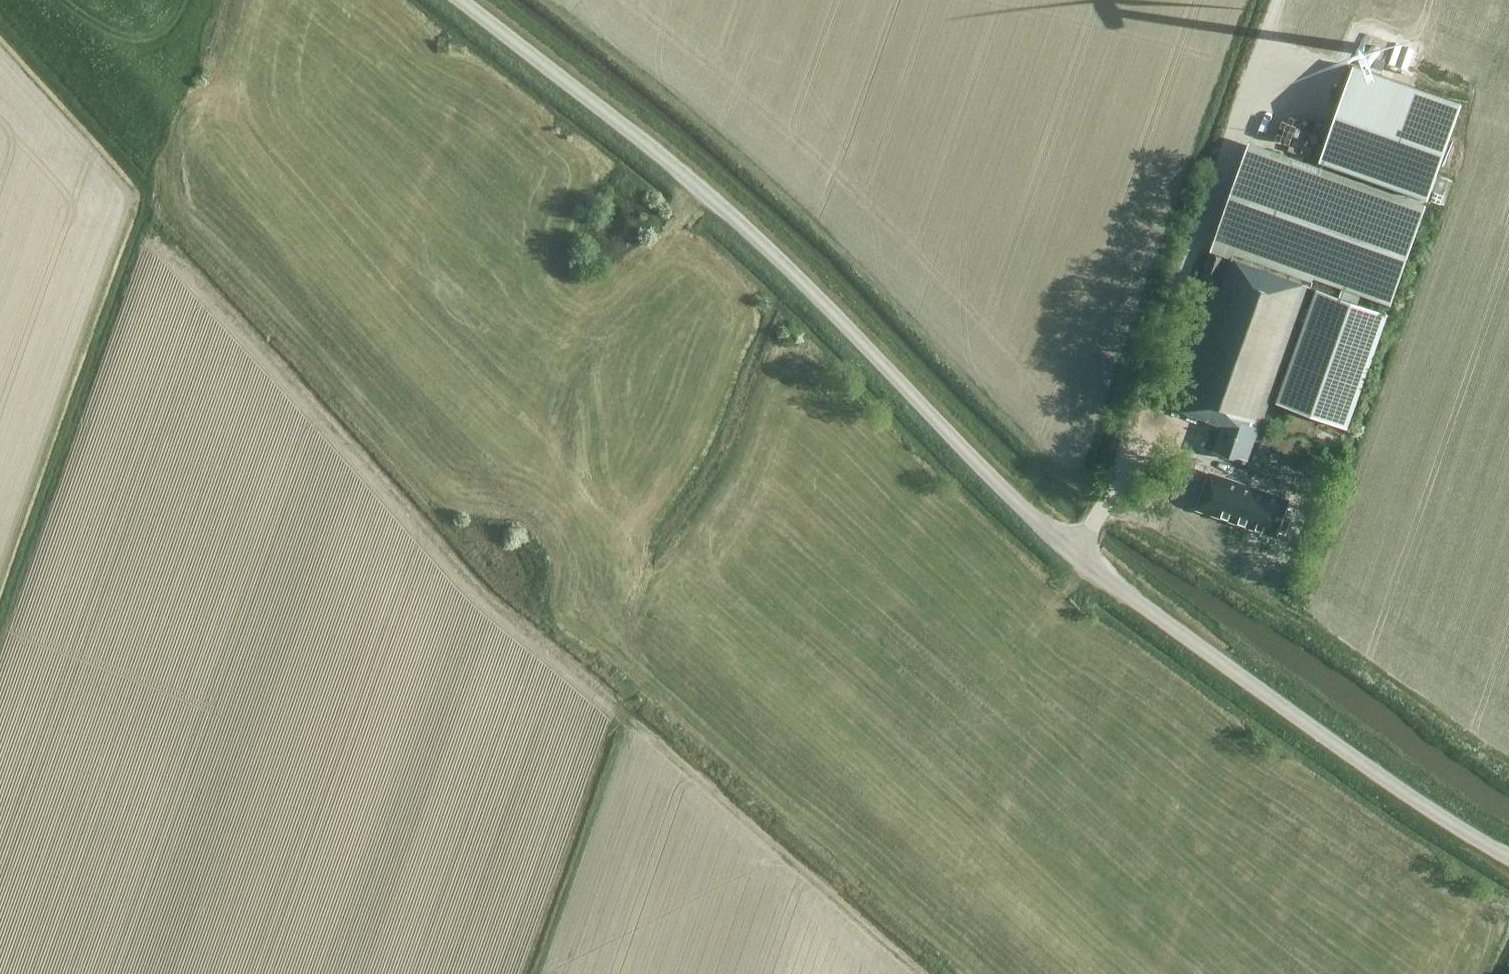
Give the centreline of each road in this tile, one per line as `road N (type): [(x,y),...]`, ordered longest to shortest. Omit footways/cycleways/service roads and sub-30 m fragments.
road 1 (unclassified): [(1508,855),(1437,813),(1028,512),(785,262),(463,0)]

